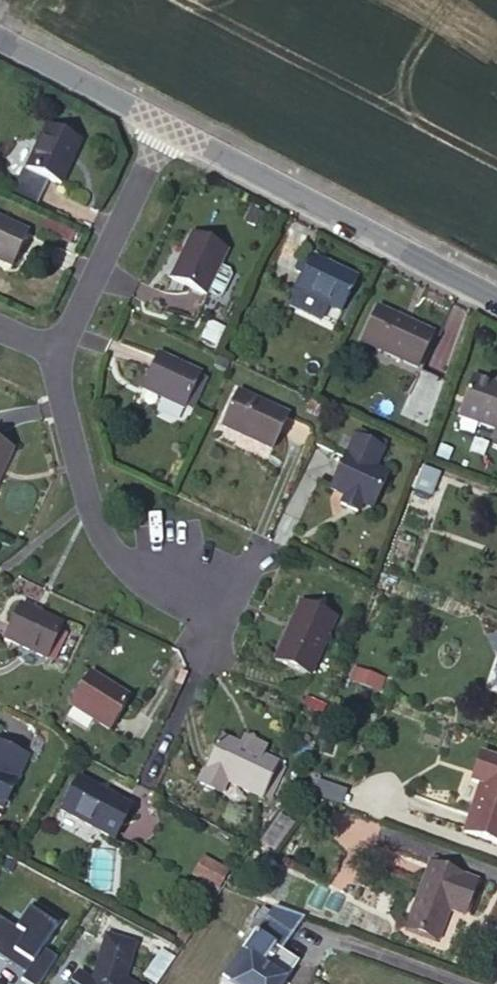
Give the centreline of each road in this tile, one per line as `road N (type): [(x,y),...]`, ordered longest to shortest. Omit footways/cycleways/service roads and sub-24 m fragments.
road 1 (residential): [(165,117),(496,293)]
road 2 (residential): [(56,346),(50,371),(87,508),(118,566),(223,614)]
road 3 (residential): [(165,117),(56,346)]
road 4 (residential): [(0,33),(165,117)]

